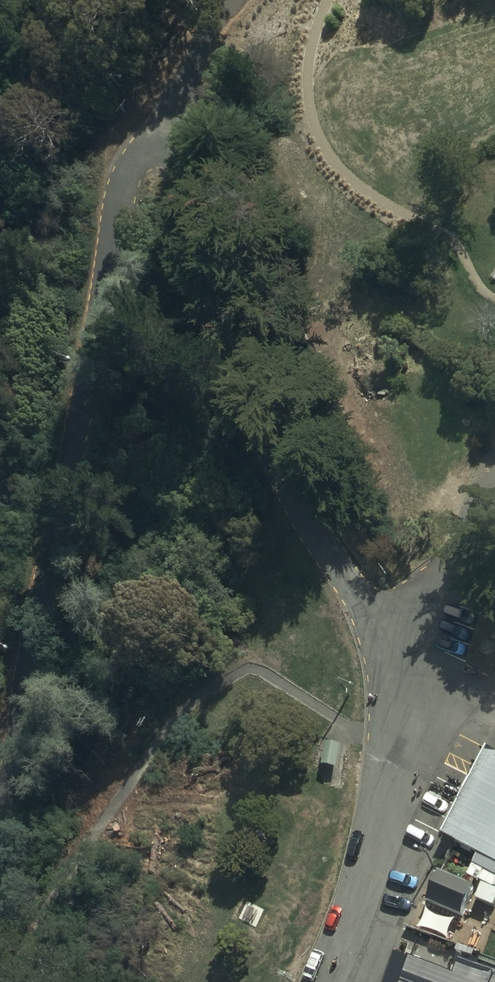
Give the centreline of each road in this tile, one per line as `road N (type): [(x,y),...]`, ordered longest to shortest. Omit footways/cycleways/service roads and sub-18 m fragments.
road 1 (residential): [(167,149),(191,153),(207,177),(266,418),(327,550),(363,604),(392,692),(383,834),(365,911),(335,981)]
road 2 (residential): [(167,149),(137,162),(122,185),(97,365),(13,785),(0,812)]

